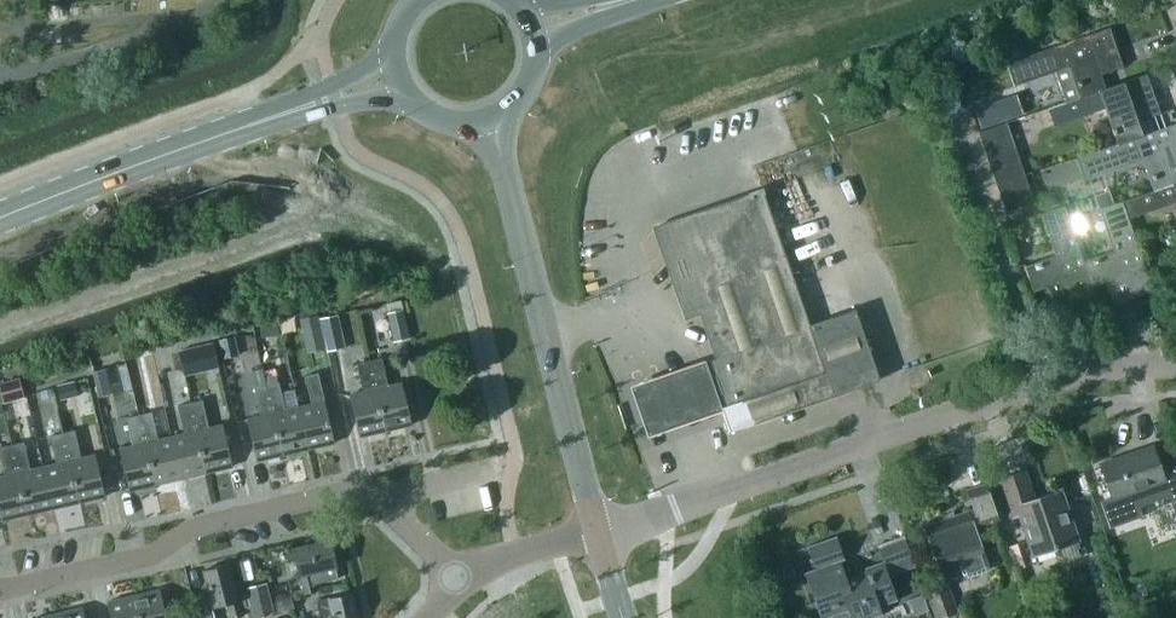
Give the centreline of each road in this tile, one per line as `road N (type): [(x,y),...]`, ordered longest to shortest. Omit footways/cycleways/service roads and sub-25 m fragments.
road 1 (residential): [(674,507),(1087,374),(1175,366)]
road 2 (residential): [(0,588),(150,557),(197,527),(337,493),(359,493),(385,508),(459,583)]
road 3 (tertiary): [(596,530),(488,122)]
road 4 (primary): [(0,216),(264,119)]
road 5 (residential): [(459,583),(478,566),(596,530)]
road 6 (primary): [(393,57),(277,106),(264,119)]
road 7 (primary): [(264,119),(284,123),(403,93)]

